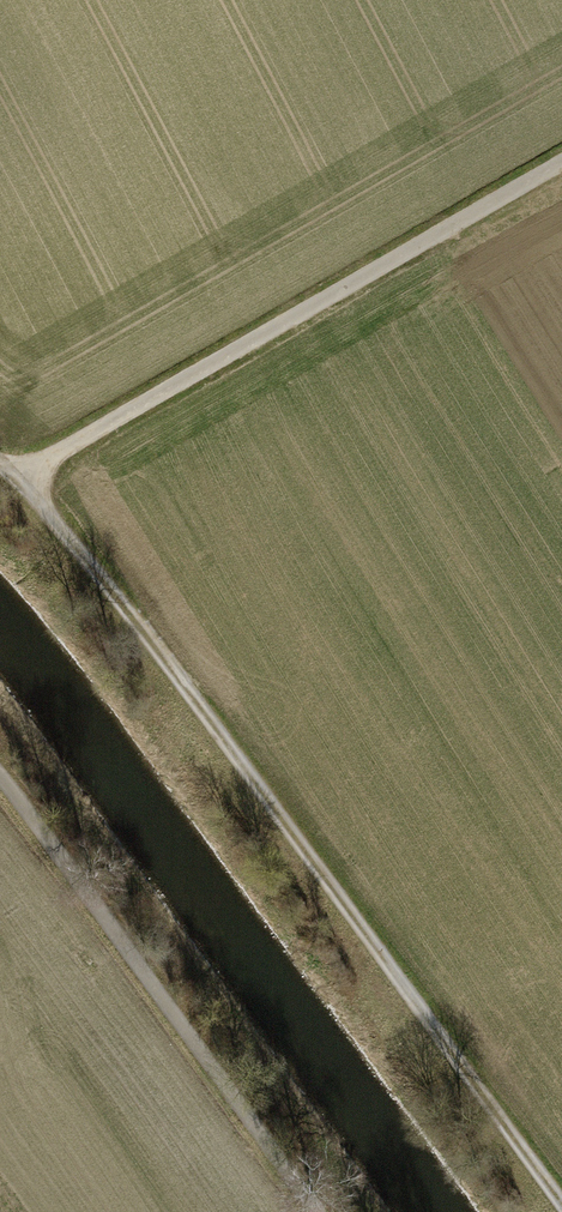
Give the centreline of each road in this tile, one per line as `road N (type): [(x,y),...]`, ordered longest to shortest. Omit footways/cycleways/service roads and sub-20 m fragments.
road 1 (track): [(0,466),(162,655),(561,1206)]
road 2 (track): [(18,479),(561,156)]
road 3 (track): [(0,777),(315,1211)]

